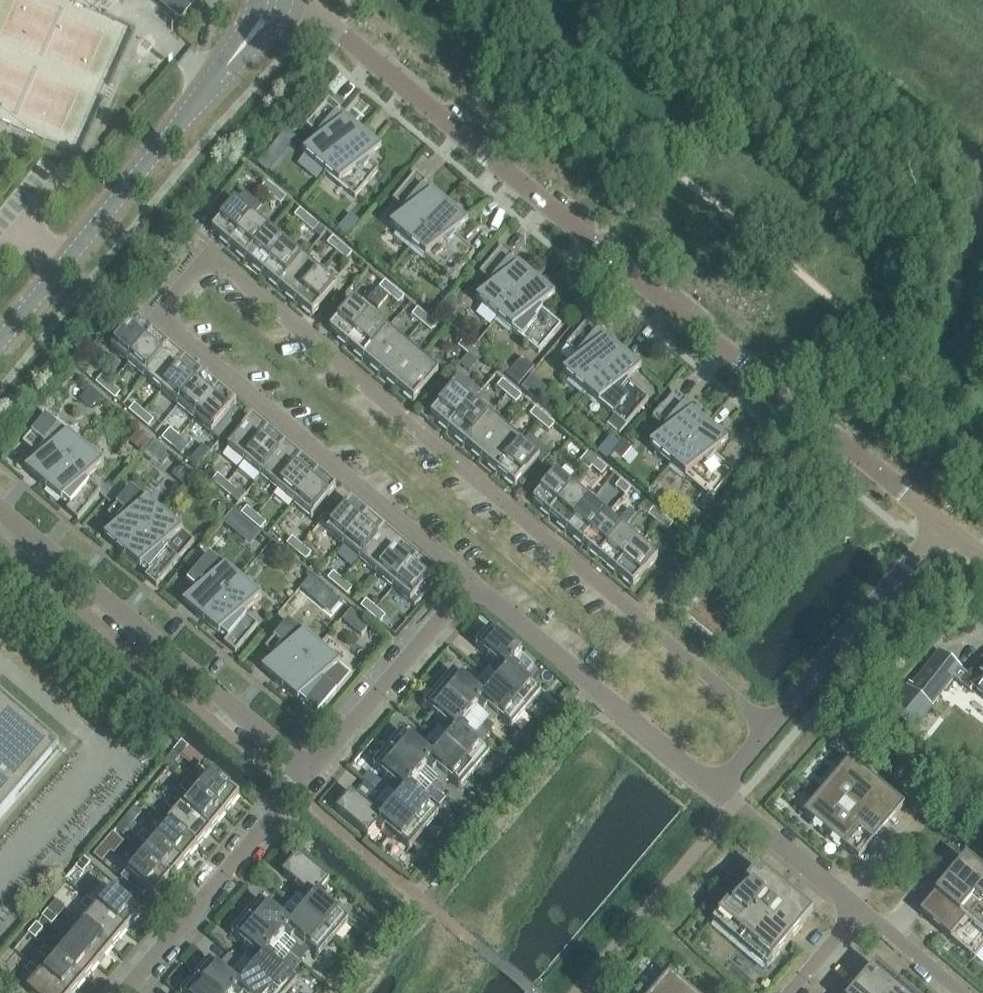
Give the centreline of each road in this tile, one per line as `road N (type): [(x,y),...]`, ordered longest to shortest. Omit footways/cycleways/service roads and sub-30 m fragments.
road 1 (residential): [(772,728),(226,272),(192,268),(166,300),(174,333),(473,588)]
road 2 (residential): [(943,523),(844,441),(819,431),(334,29),(289,6)]
road 3 (residential): [(306,776),(0,522)]
road 4 (tertiary): [(0,343),(235,55)]
road 5 (residential): [(473,588),(715,793)]
road 6 (residential): [(127,992),(306,776)]
road 7 (residential): [(772,728),(943,523)]
road 8 (residential): [(306,776),(473,588)]
road 9 (residential): [(715,793),(857,912)]
road 10 (residential): [(857,912),(953,992)]

